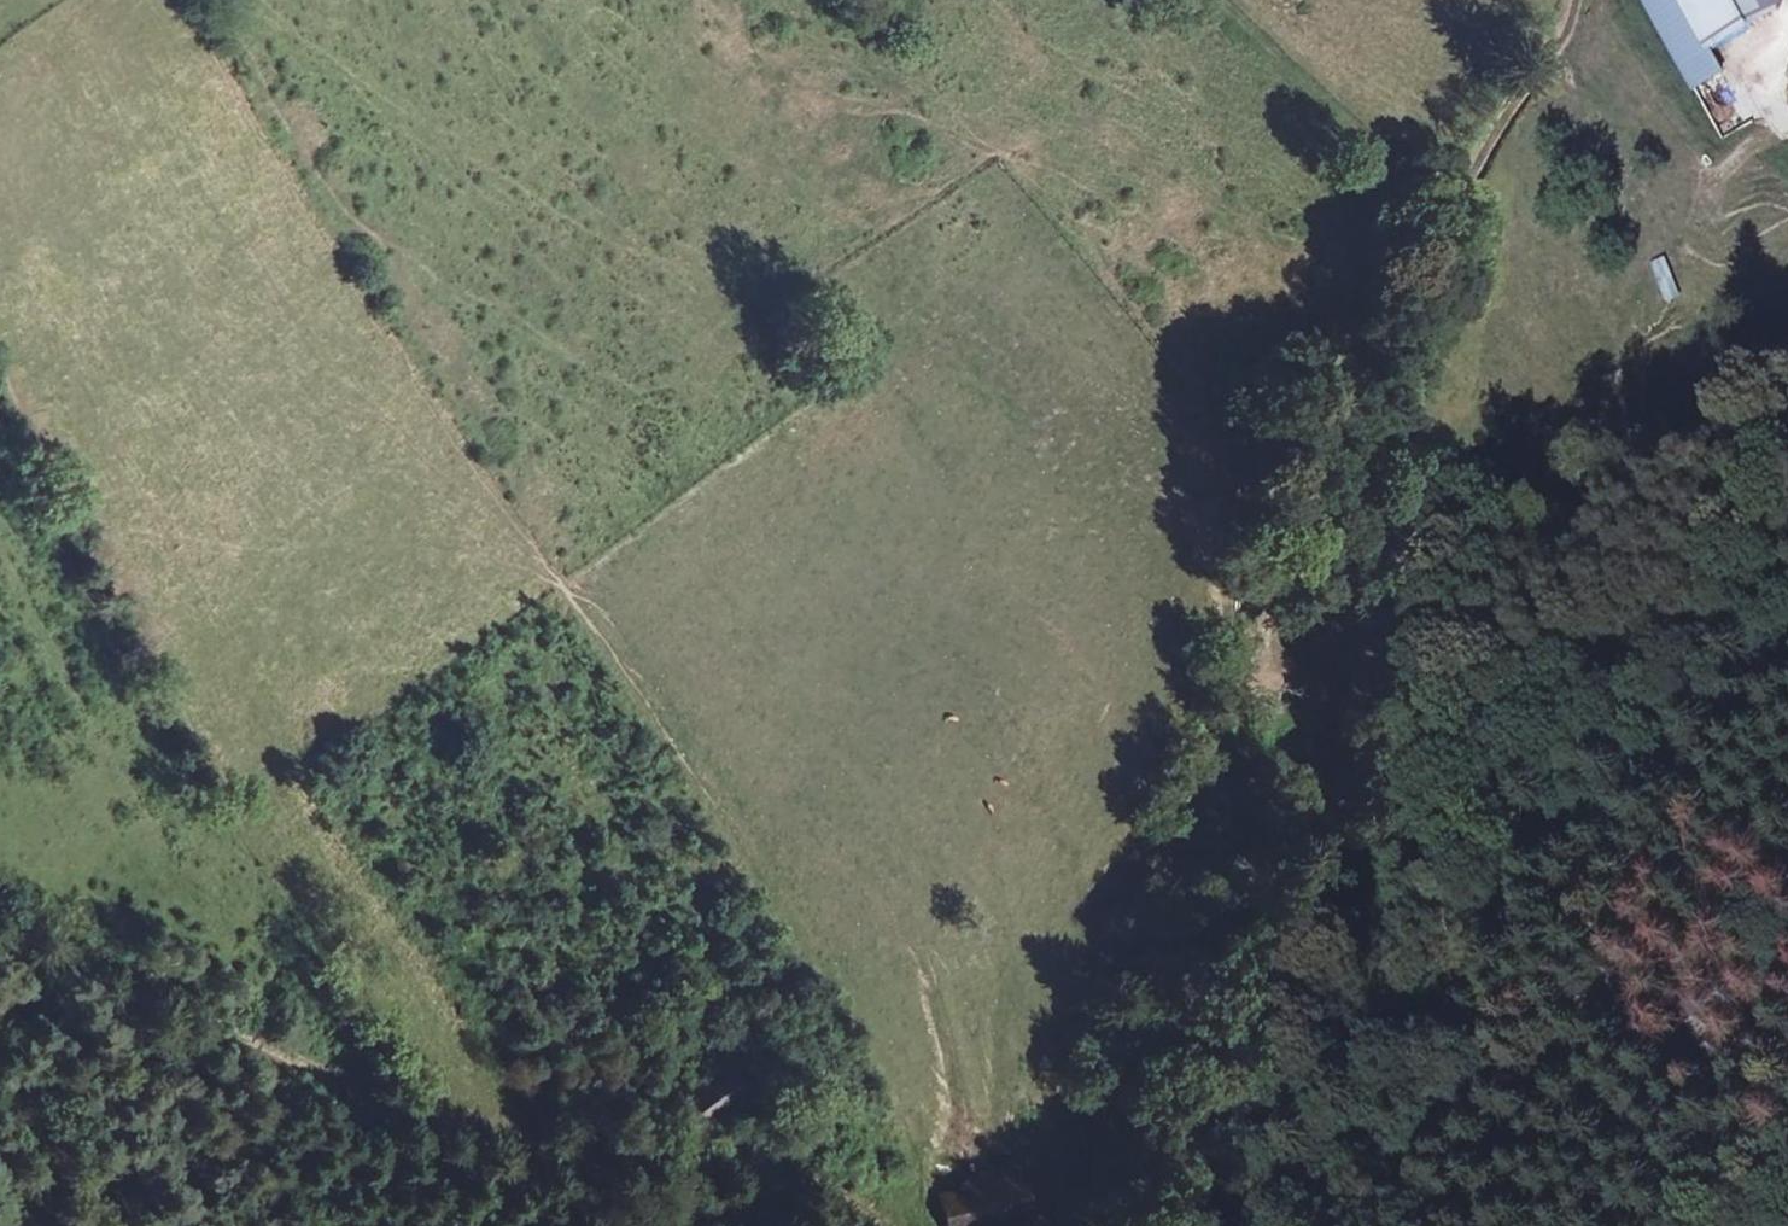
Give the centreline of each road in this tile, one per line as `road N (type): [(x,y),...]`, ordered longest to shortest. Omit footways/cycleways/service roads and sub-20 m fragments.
road 1 (track): [(1114,1225),(1094,1142),(1167,850),(1326,469),(1417,310),(1476,163),(1561,45),(1577,0)]
road 2 (track): [(0,908),(249,1046),(506,1151),(812,1170),(881,1201),(894,1225)]

